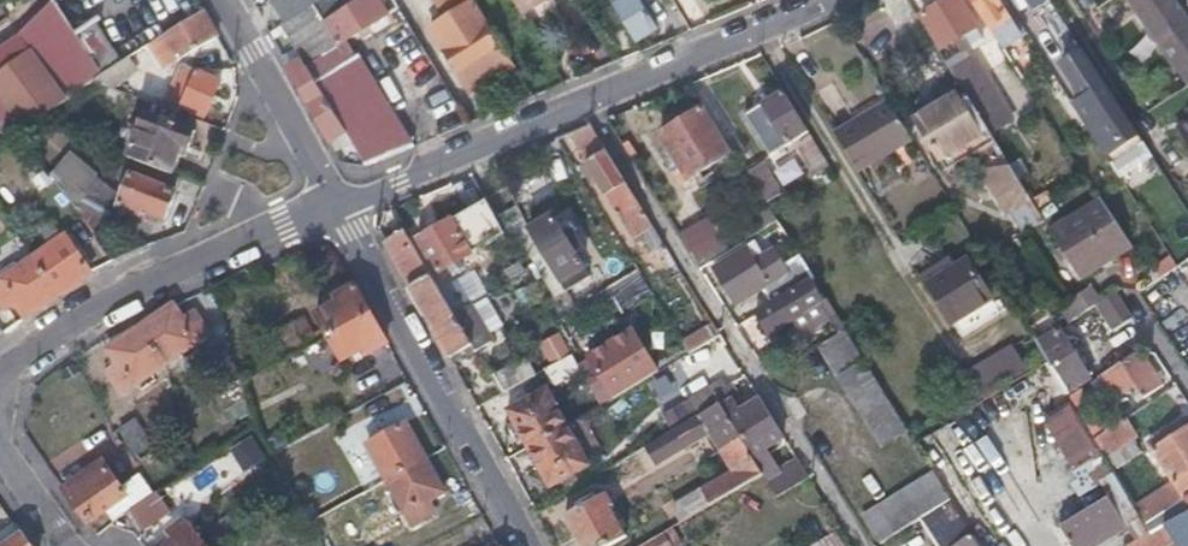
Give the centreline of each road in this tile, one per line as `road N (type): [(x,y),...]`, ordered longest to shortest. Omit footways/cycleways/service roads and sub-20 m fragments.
road 1 (residential): [(844,0),(343,214)]
road 2 (residential): [(343,214),(73,336),(0,385)]
road 3 (residential): [(525,545),(343,214)]
road 4 (residential): [(343,214),(222,0)]
road 5 (residential): [(74,545),(0,428)]

